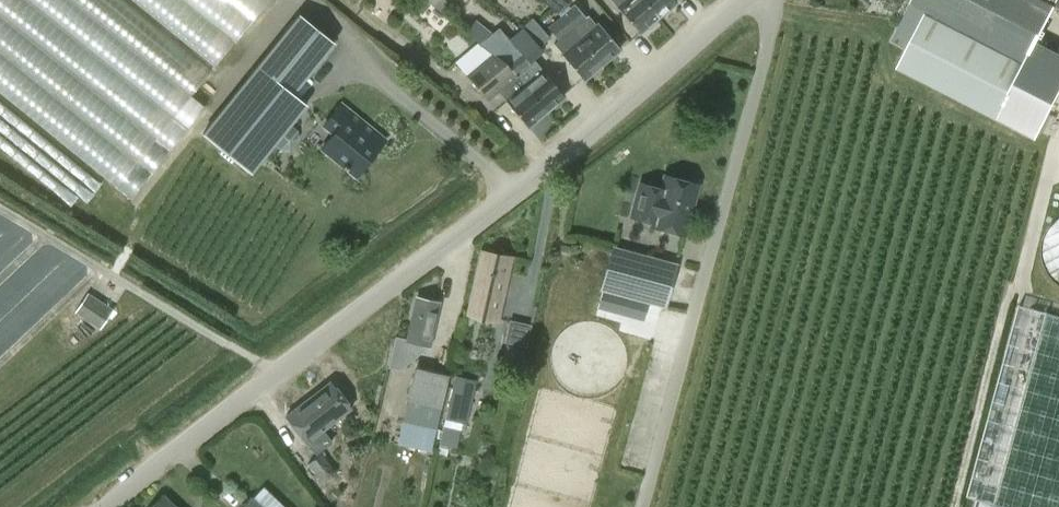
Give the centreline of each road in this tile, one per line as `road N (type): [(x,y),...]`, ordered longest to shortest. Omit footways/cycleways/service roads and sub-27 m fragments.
road 1 (unclassified): [(102,506),(748,0)]
road 2 (track): [(638,506),(769,27),(766,0)]
road 3 (track): [(0,205),(278,373)]
road 4 (track): [(511,187),(368,71),(351,44),(301,0)]
road 5 (track): [(346,0),(546,159)]
road 6 (track): [(287,0),(137,196)]

